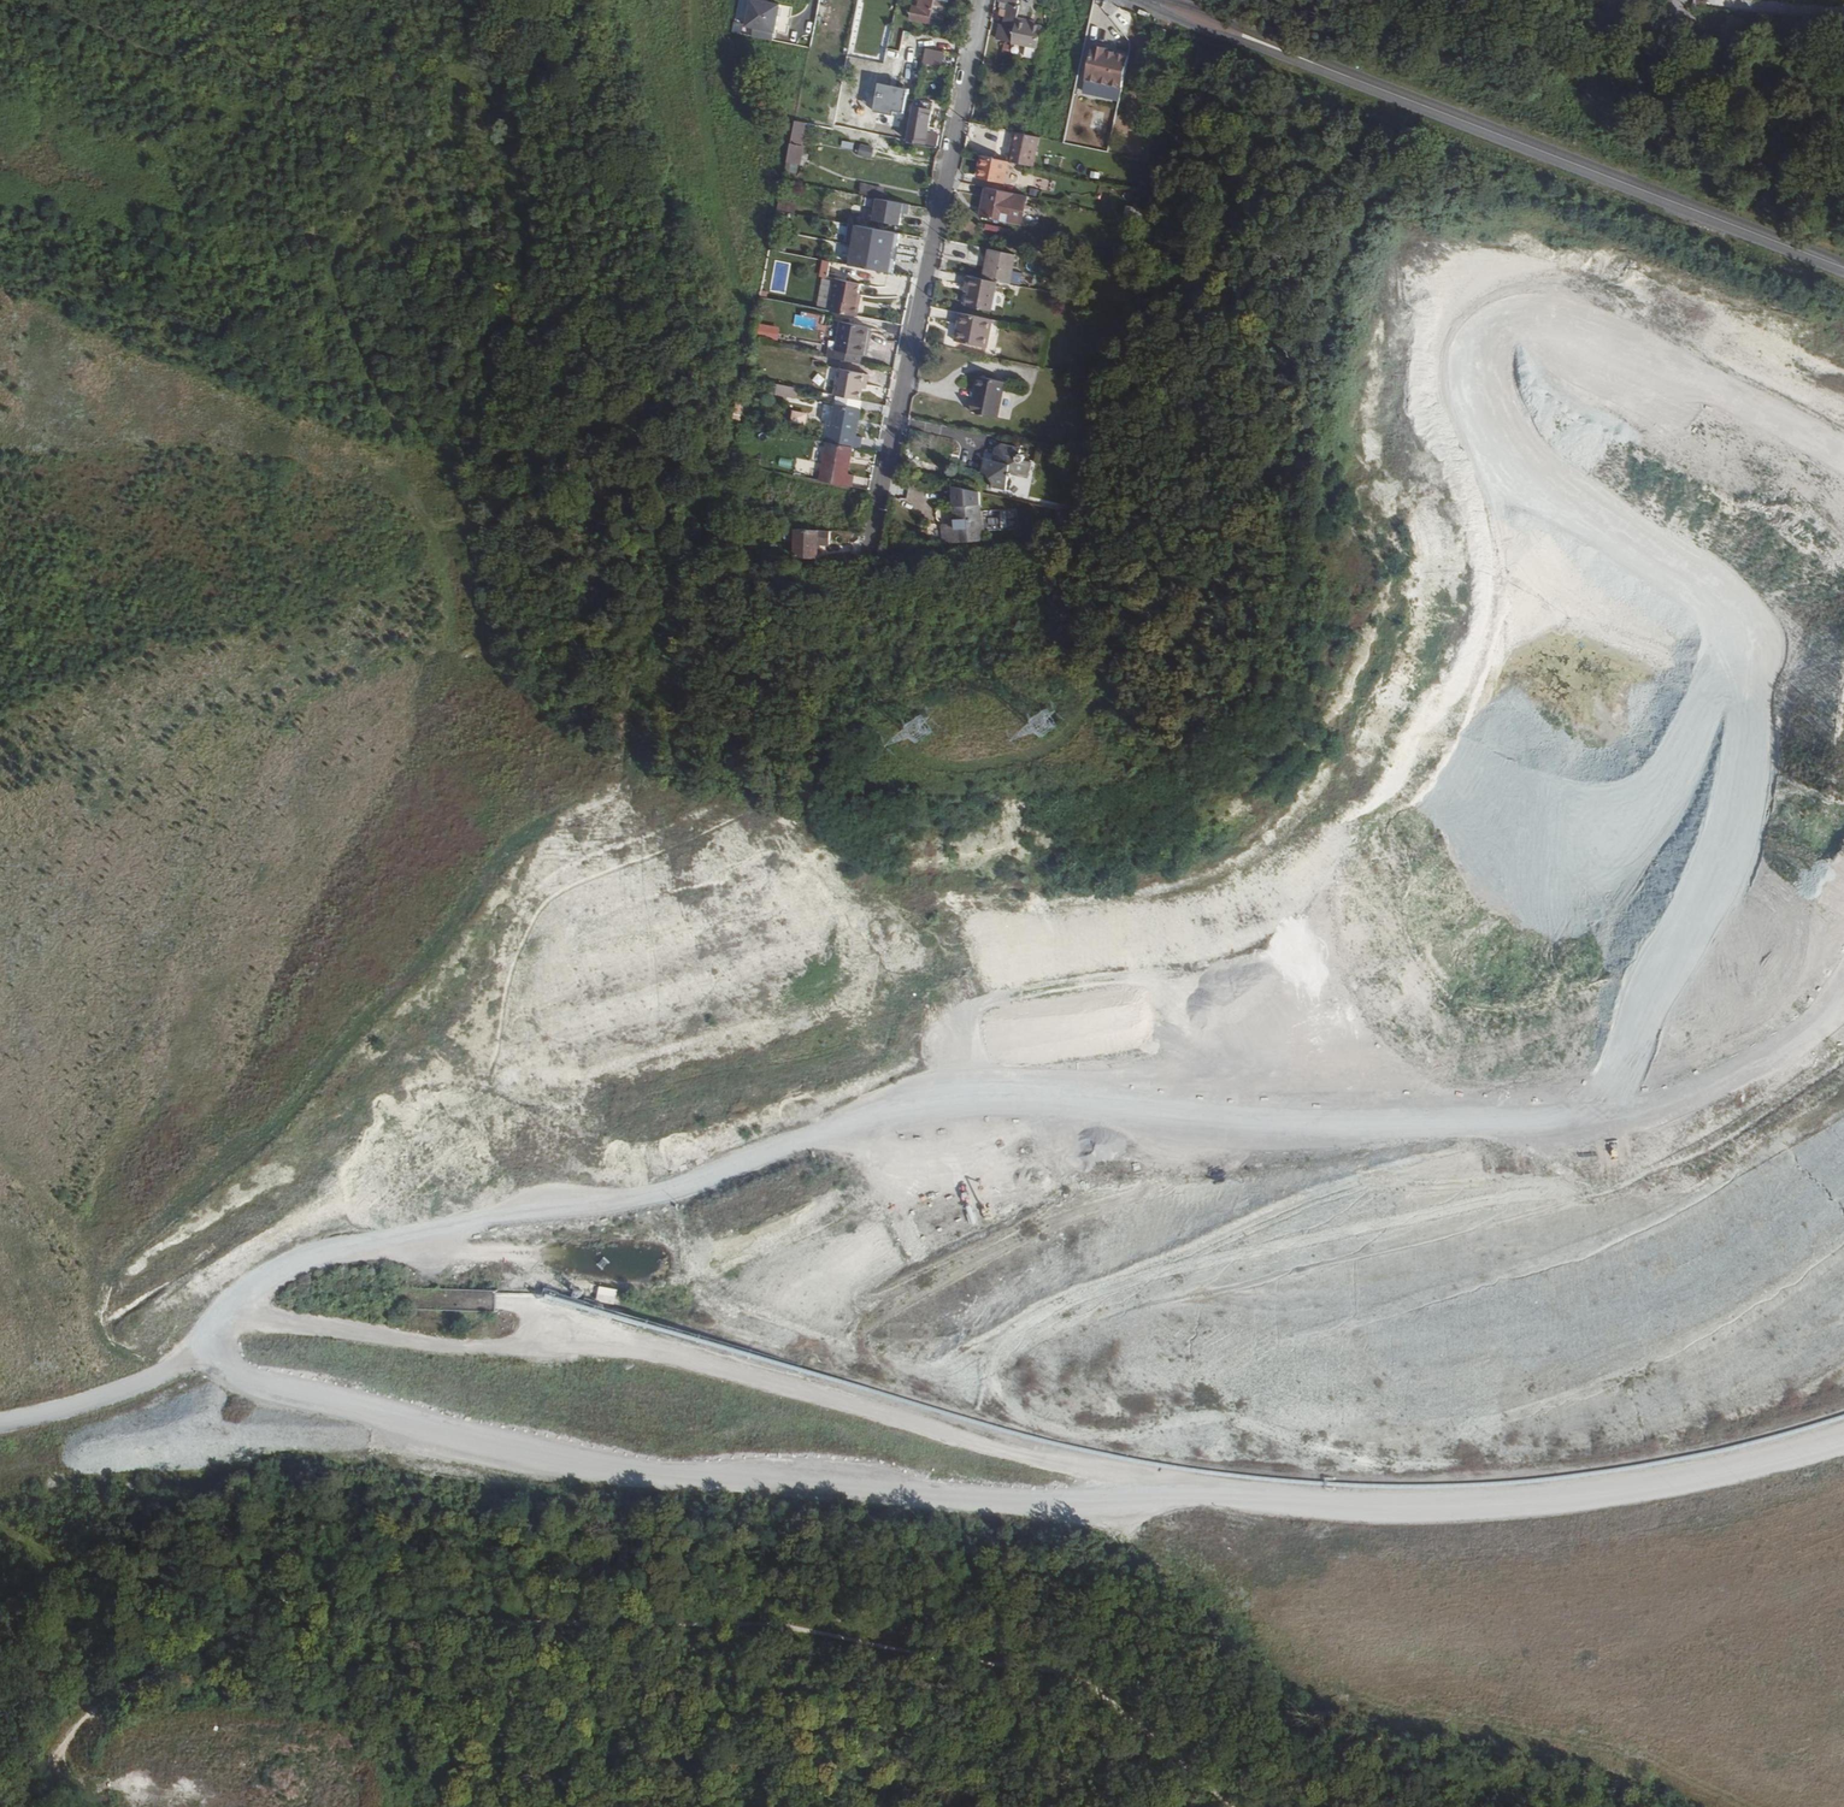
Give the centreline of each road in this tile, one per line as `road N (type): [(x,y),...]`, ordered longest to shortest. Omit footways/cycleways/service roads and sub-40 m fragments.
road 1 (tertiary): [(1279,52),(1843,273)]
road 2 (residential): [(984,0),(872,553)]
road 3 (track): [(702,529),(763,215),(757,158),(717,0)]
road 4 (track): [(590,1358),(520,1345),(471,1352),(242,1323)]
road 5 (track): [(514,1261),(409,1254),(281,1259)]
road 6 (track): [(367,1230),(281,1259),(242,1323)]
road 7 (tertiary): [(1142,0),(1197,32),(1279,52)]
road 8 (tertiary): [(1279,52),(1203,14),(1153,0)]

